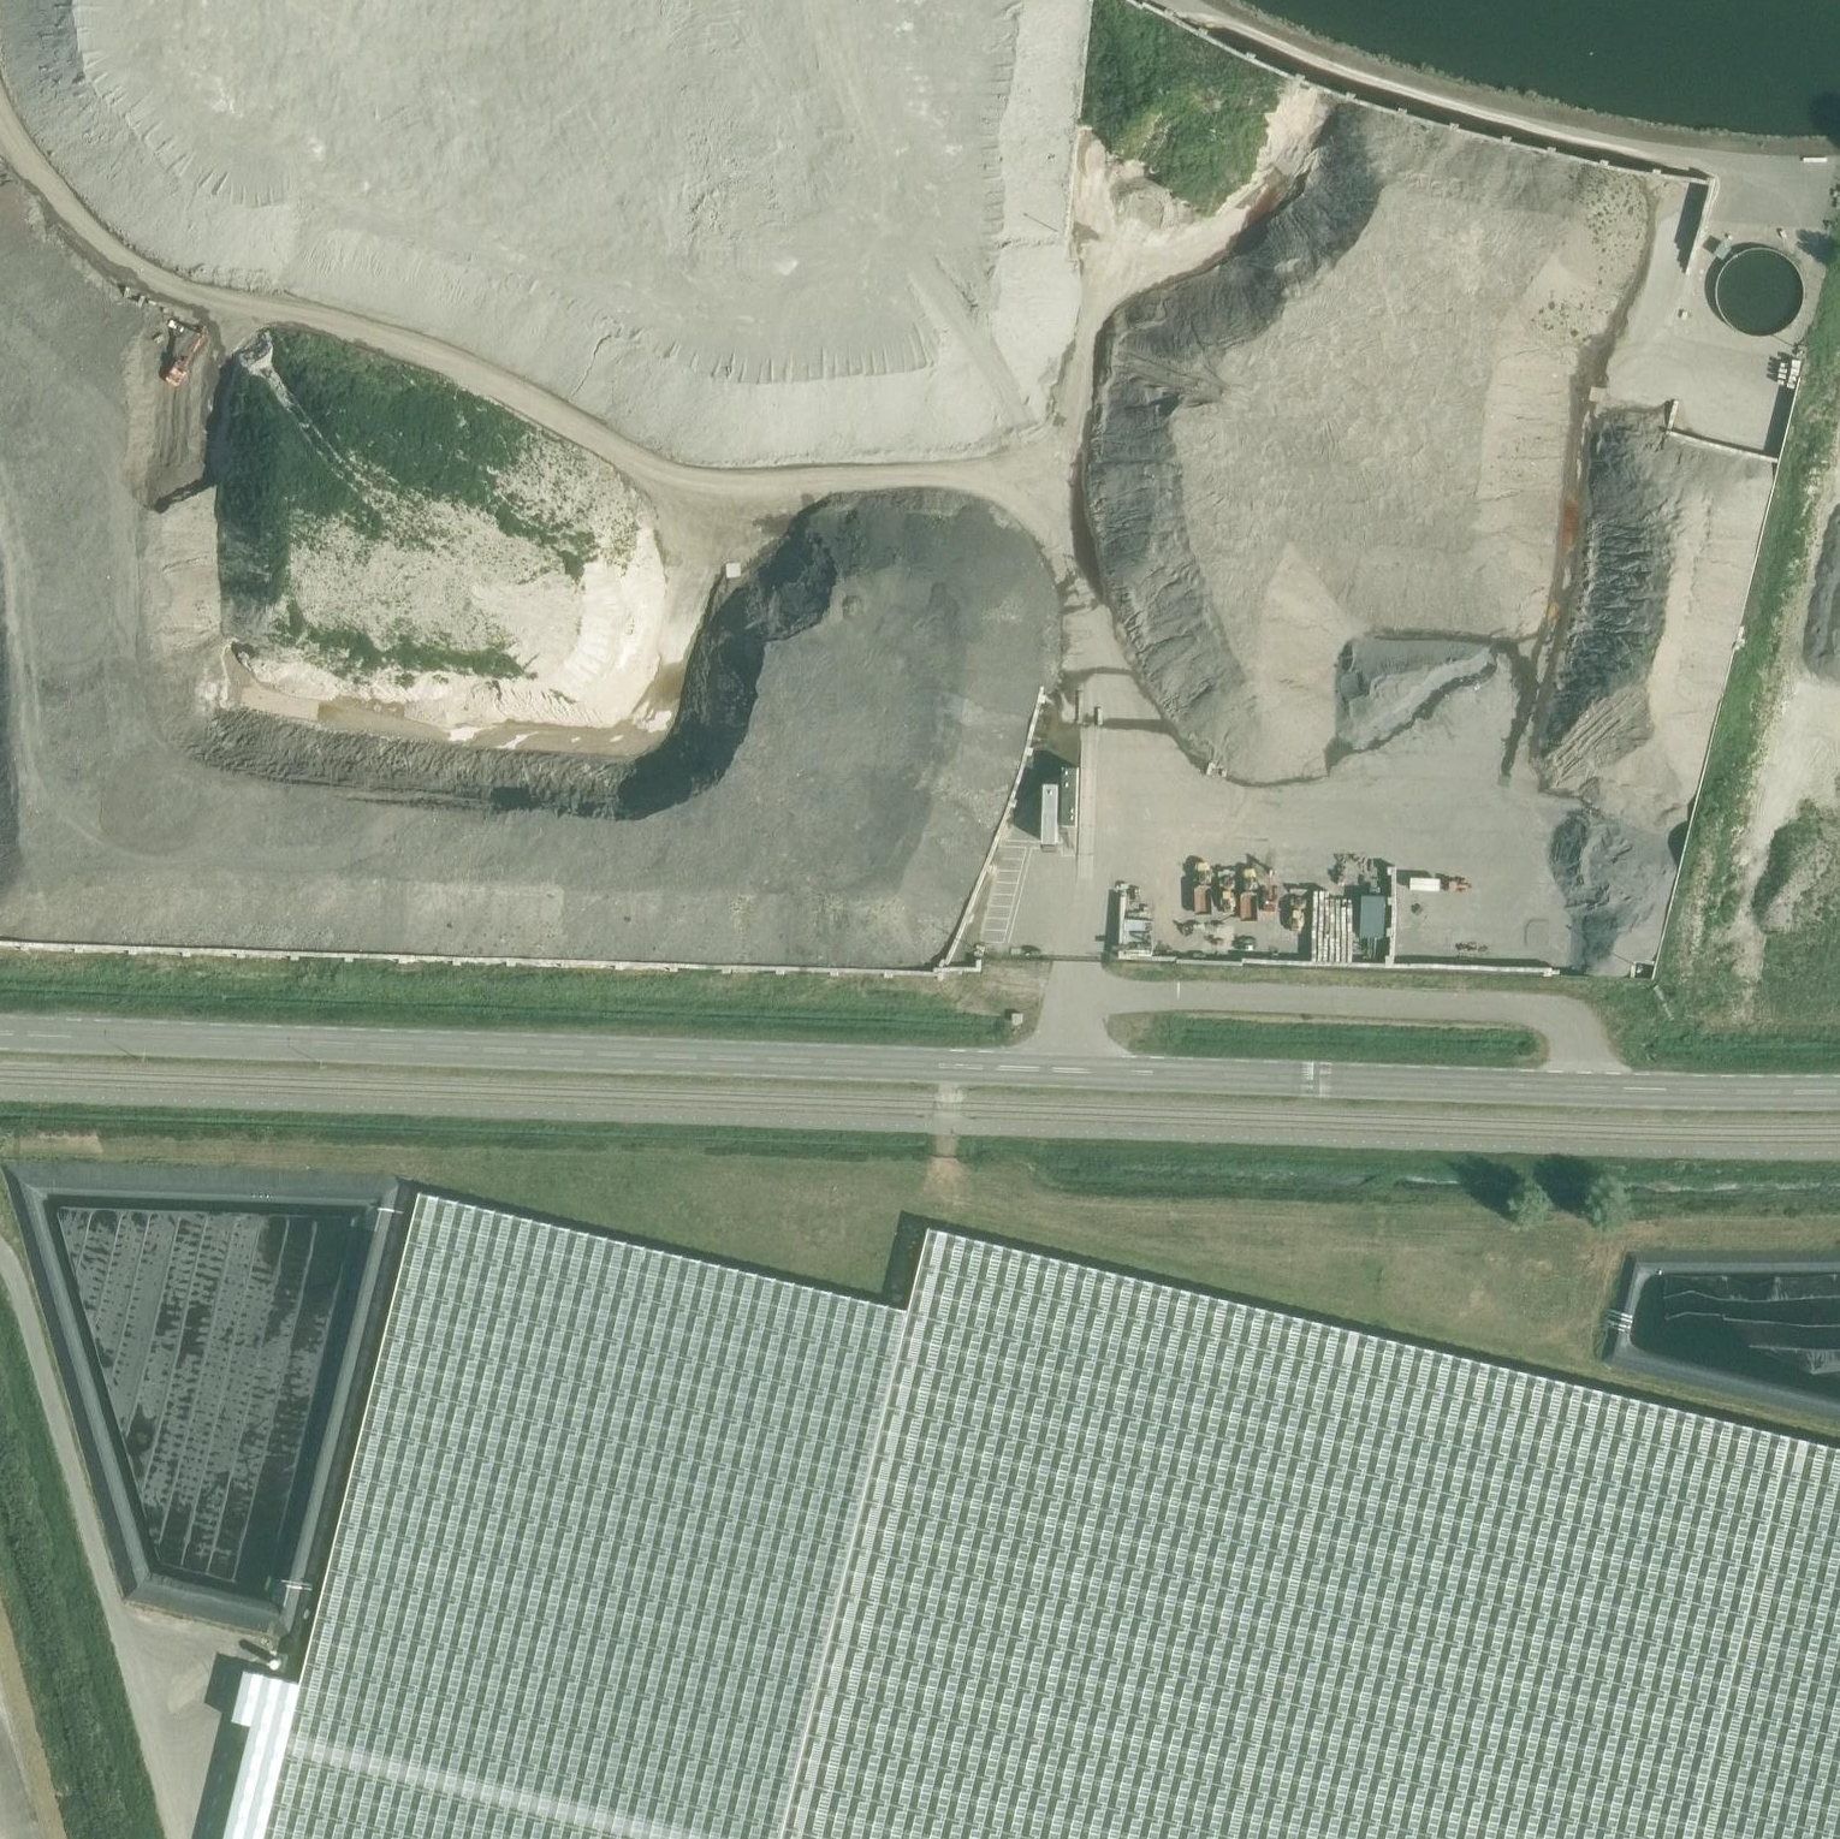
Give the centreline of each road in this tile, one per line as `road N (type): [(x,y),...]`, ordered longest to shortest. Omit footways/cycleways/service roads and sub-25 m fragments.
road 1 (unclassified): [(0,1032),(1839,1092)]

